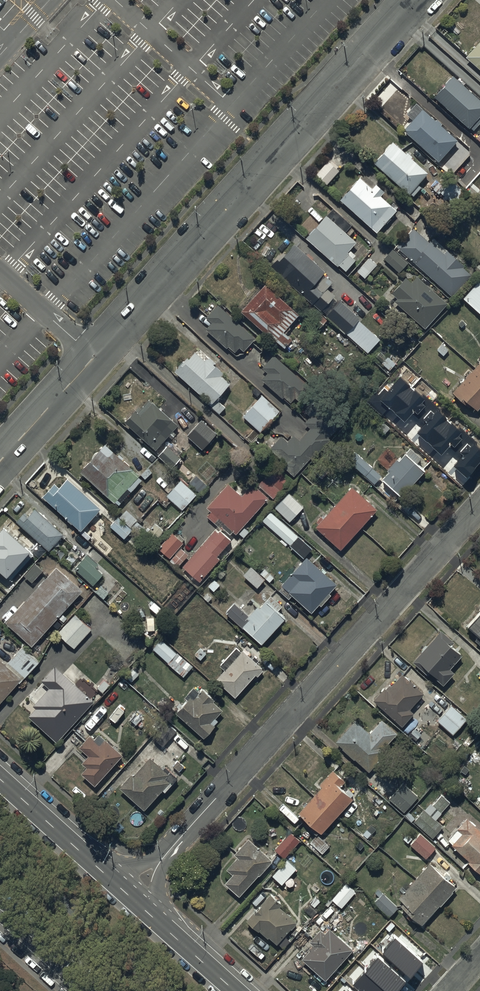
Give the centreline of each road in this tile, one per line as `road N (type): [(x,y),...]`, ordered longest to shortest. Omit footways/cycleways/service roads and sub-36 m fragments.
road 1 (tertiary): [(94,358),(416,0)]
road 2 (residential): [(174,845),(479,508)]
road 3 (tertiary): [(0,462),(94,358)]
road 4 (unclassified): [(0,272),(94,358)]
road 5 (secondary): [(0,779),(92,862)]
road 6 (secondary): [(92,990),(0,909)]

